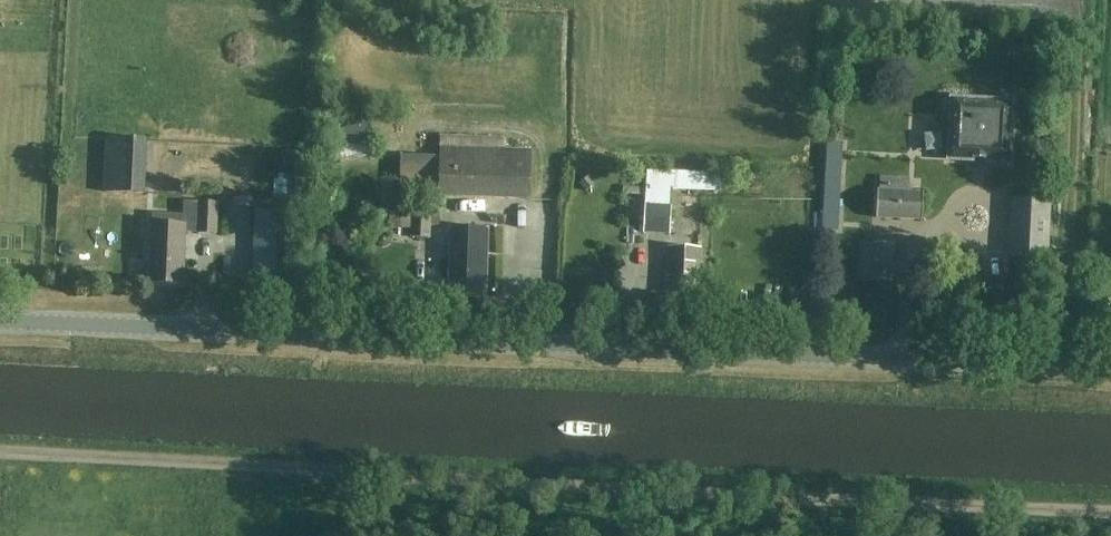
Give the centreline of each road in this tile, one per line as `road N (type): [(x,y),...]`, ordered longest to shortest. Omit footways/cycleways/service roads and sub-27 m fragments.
road 1 (track): [(1110,508),(0,452)]
road 2 (tertiary): [(0,321),(1110,368)]

